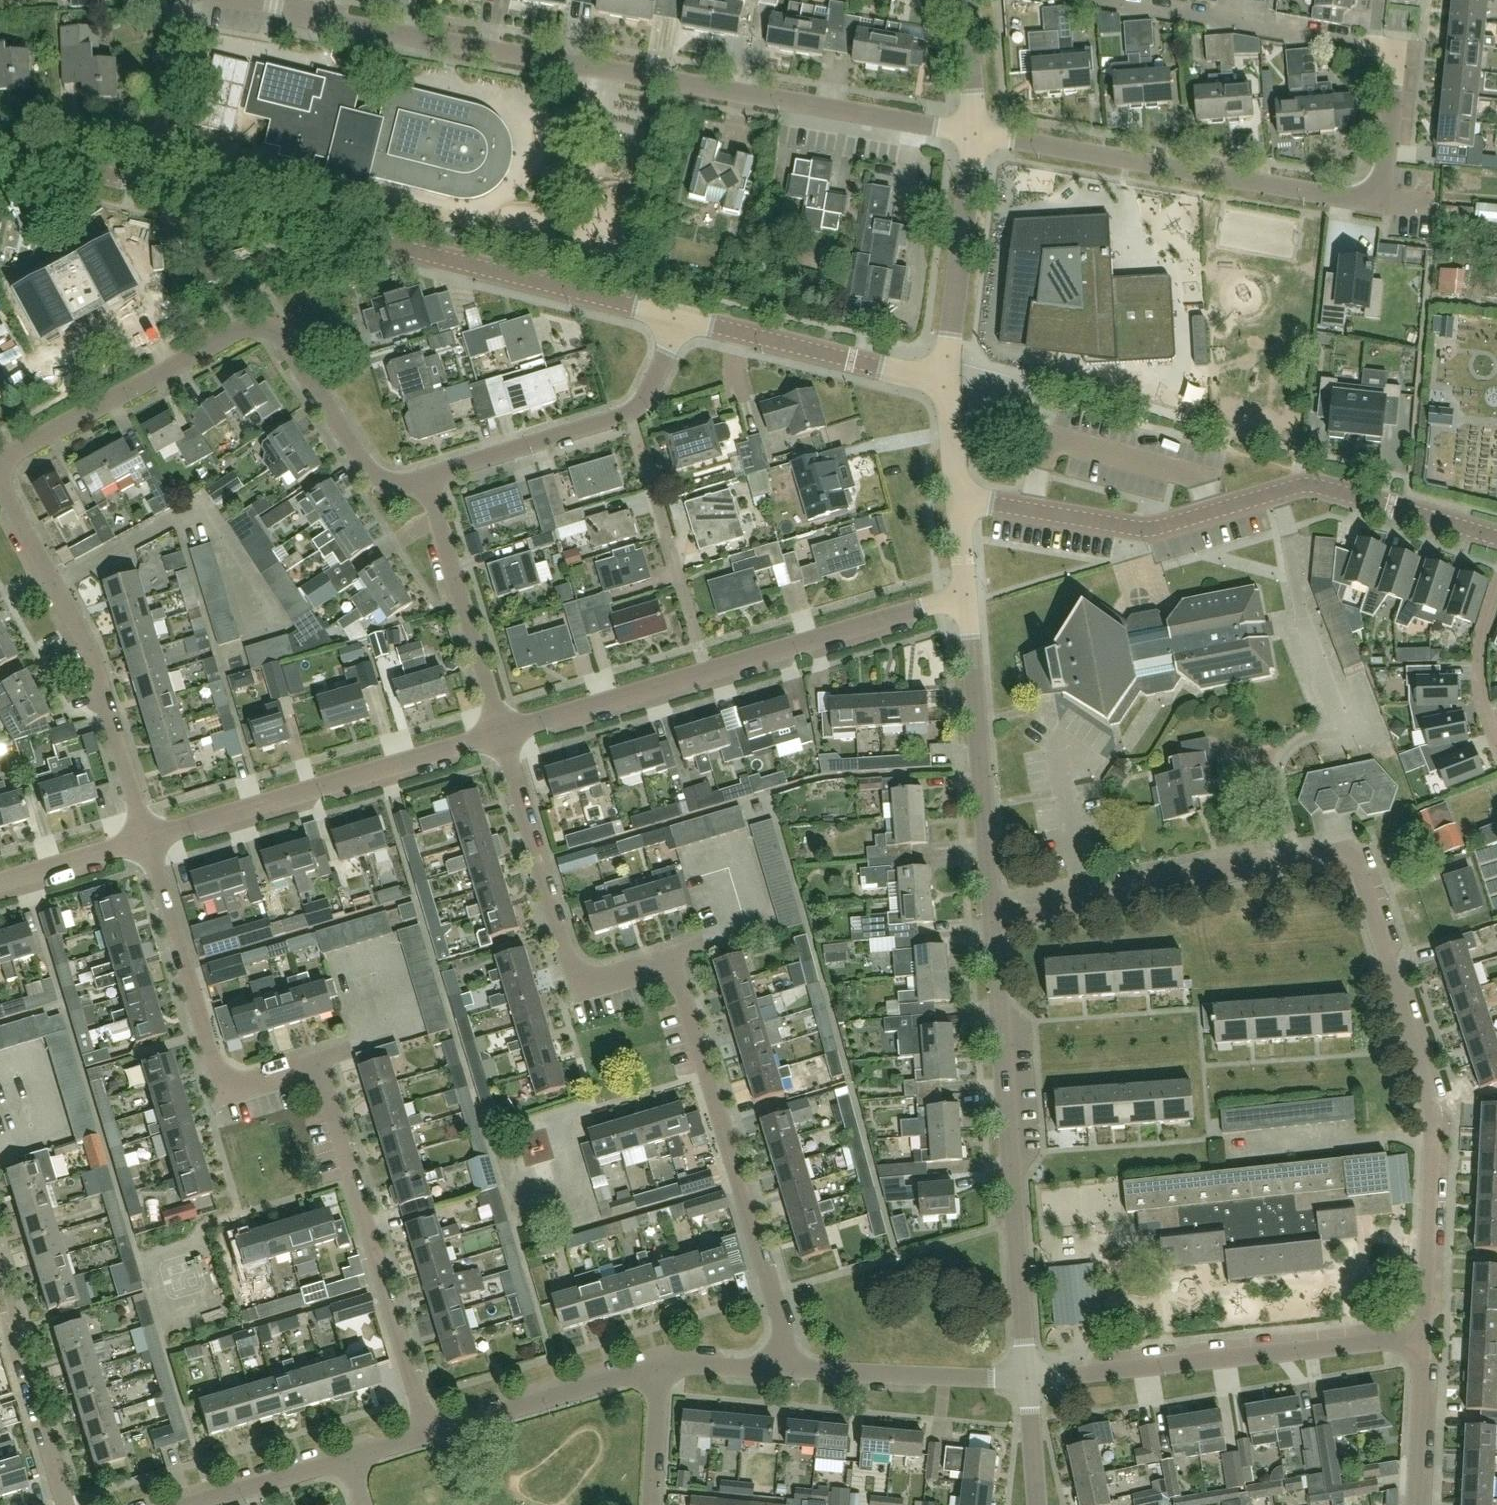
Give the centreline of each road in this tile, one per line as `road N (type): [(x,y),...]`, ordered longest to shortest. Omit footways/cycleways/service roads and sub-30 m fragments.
road 1 (residential): [(1427,1337),(1437,1108),(1355,854),(996,916)]
road 2 (residential): [(780,1366),(784,1325),(672,961),(598,980),(581,977),(501,734)]
road 3 (residential): [(976,133),(255,0)]
road 4 (residential): [(428,1435),(315,1067),(225,1084),(147,840)]
road 5 (tertiary): [(678,316),(0,145)]
road 6 (tertiary): [(1496,539),(1306,484),(1147,529),(957,496)]
road 7 (residential): [(501,734),(969,602)]
road 8 (tertiary): [(1029,1378),(996,916)]
road 9 (residential): [(1380,202),(976,133)]
road 10 (residential): [(1427,1337),(1029,1378)]
road 11 (residential): [(147,840),(79,627),(0,484)]
road 12 (residential): [(147,840),(501,734)]
road 13 (residential): [(424,478),(630,415),(646,399),(678,316)]
road 14 (tertiary): [(996,916),(969,602)]
road 15 (residential): [(0,463),(244,329),(265,328)]
road 16 (tertiary): [(945,384),(678,316)]
road 17 (residential): [(501,734),(424,478)]
road 18 (residential): [(945,384),(976,133)]
road 19 (residential): [(1029,1378),(780,1366)]
road 20 (residential): [(659,1368),(428,1435)]
road 21 (residential): [(424,478),(398,485),(364,472),(285,341),(265,328)]
road 22 (residential): [(68,1504),(0,1283)]
road 23 (residential): [(1380,202),(1399,51),(1376,49),(1380,0)]
road 24 (residential): [(351,1458),(188,1504)]
road 25 (residential): [(1425,1504),(1427,1337)]
road 26 (residential): [(0,884),(147,840)]
road 27 (residential): [(652,1504),(659,1368)]
road 28 (residential): [(976,133),(965,0)]
road 29 (tertiary): [(1036,1504),(1029,1378)]
road 30 (residential): [(780,1366),(659,1368)]

